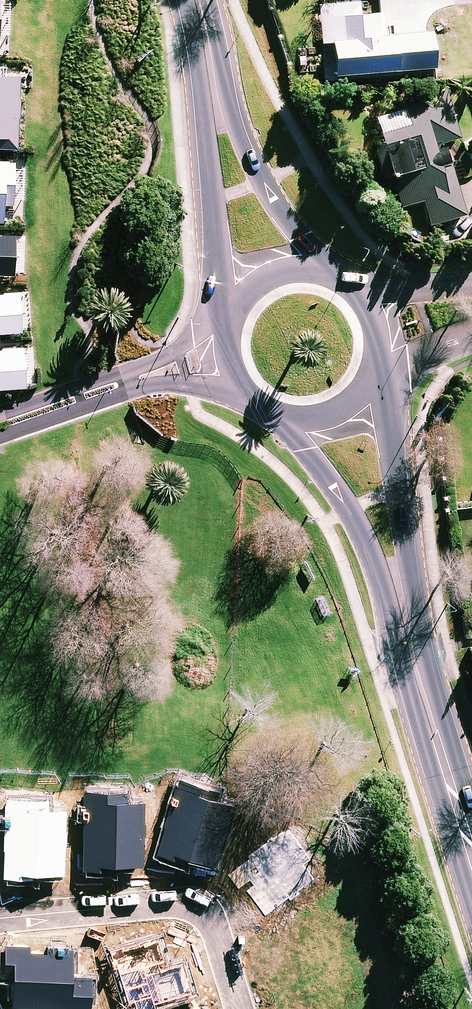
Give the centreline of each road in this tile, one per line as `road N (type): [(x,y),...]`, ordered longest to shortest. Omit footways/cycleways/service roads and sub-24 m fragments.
road 1 (secondary): [(455,797),(416,708),(365,534),(304,450),(256,404)]
road 2 (secondary): [(378,370),(393,496),(455,797)]
road 3 (secondary): [(225,338),(183,0)]
road 4 (residential): [(239,1008),(217,930),(198,907),(0,919)]
road 5 (secondary): [(207,0),(246,150),(333,276)]
road 6 (residential): [(0,426),(226,356)]
road 7 (secondary): [(378,370),(359,397),(328,415),(291,419),(256,404)]
road 8 (secondary): [(225,338),(232,312),(257,284),(297,271),(333,276)]

